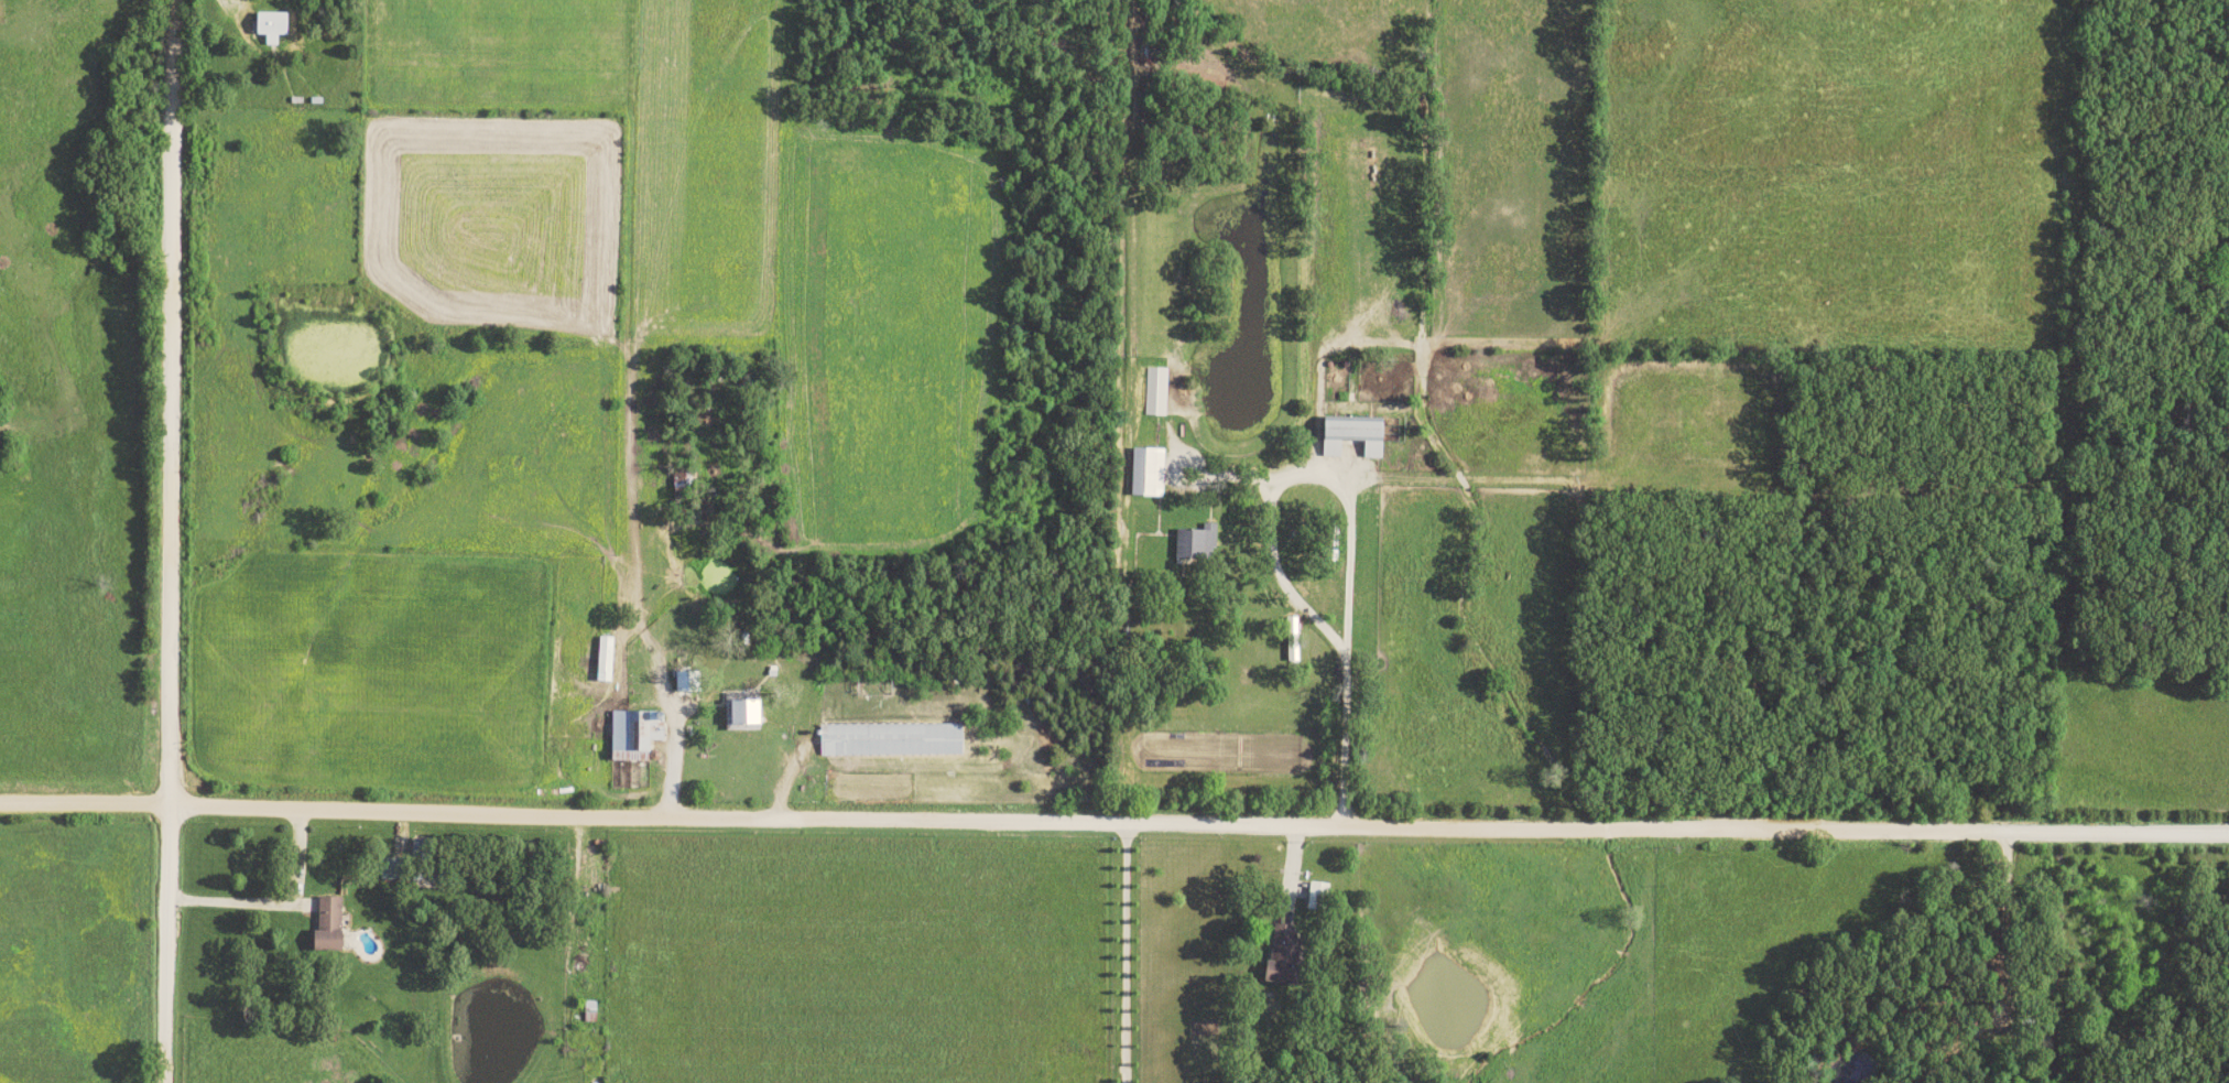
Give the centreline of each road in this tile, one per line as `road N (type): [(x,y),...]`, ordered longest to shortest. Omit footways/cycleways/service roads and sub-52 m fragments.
road 1 (residential): [(0,802),(1501,832),(2228,835)]
road 2 (residential): [(160,1082),(170,0)]

